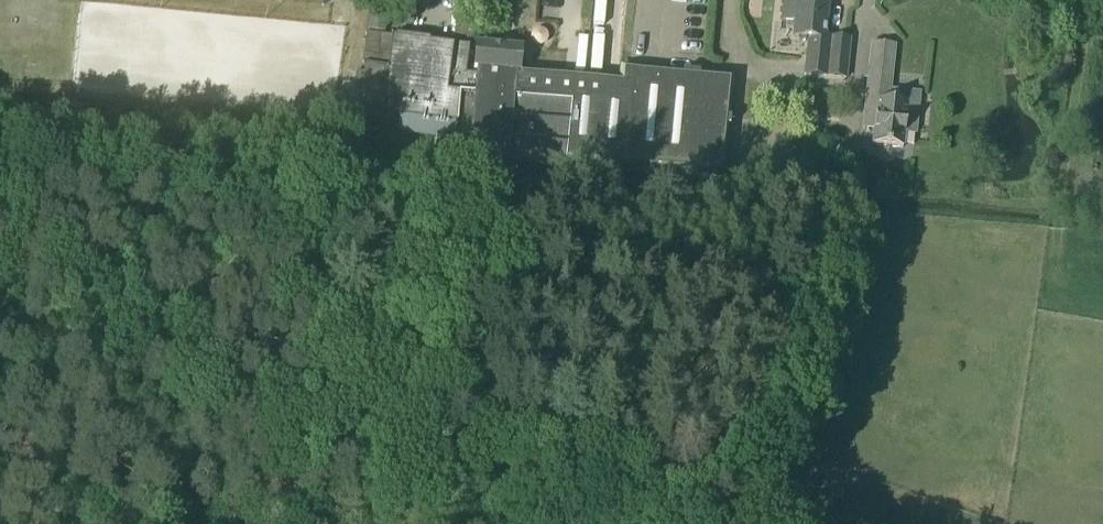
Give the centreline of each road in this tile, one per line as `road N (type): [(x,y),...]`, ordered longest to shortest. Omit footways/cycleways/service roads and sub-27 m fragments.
road 1 (track): [(0,366),(215,493),(241,523)]

